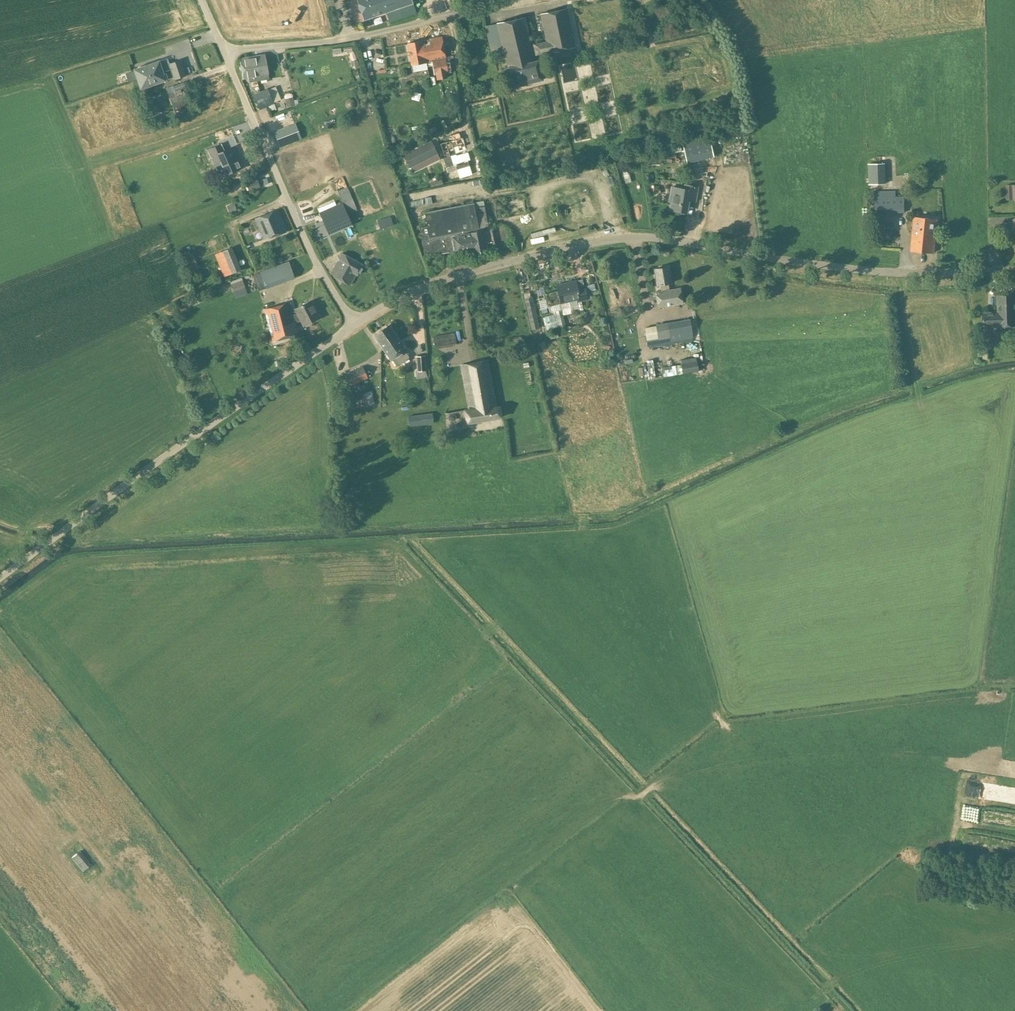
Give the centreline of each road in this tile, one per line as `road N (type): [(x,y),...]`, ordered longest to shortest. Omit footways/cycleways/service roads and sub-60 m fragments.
road 1 (unclassified): [(353,324),(445,278),(621,238),(899,273),(1014,270)]
road 2 (unclassified): [(0,580),(353,324)]
road 3 (unclassified): [(225,51),(355,38),(525,0)]
road 4 (unclassified): [(353,324),(321,273),(225,51)]

